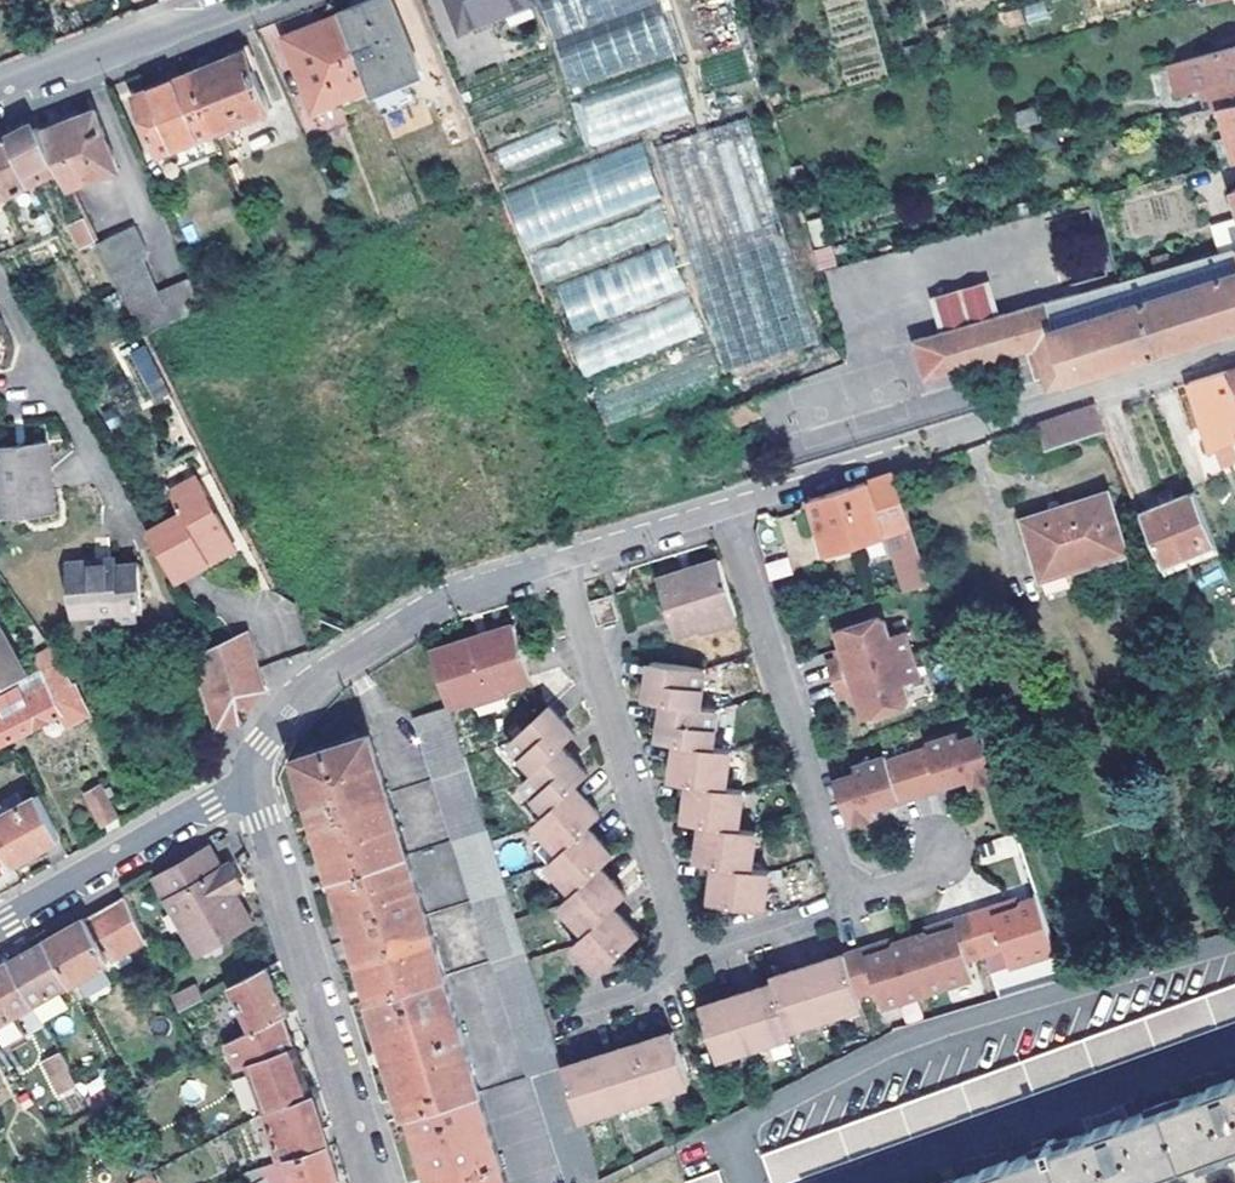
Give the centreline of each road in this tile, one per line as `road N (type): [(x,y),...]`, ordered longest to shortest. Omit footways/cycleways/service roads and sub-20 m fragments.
road 1 (residential): [(722,508),(1234,345)]
road 2 (residential): [(722,508),(838,875),(876,892),(928,871),(937,851)]
road 3 (residential): [(246,775),(374,1182)]
road 4 (residential): [(562,562),(688,961)]
road 5 (residential): [(246,775),(305,696),(345,662),(450,600),(562,562)]
road 6 (residential): [(246,775),(212,804),(0,925)]
road 7 (residential): [(0,95),(243,0)]
road 8 (residential): [(562,562),(722,508)]
road 9 (residential): [(556,1024),(642,996),(688,961)]
road 10 (residential): [(688,961),(826,914)]

